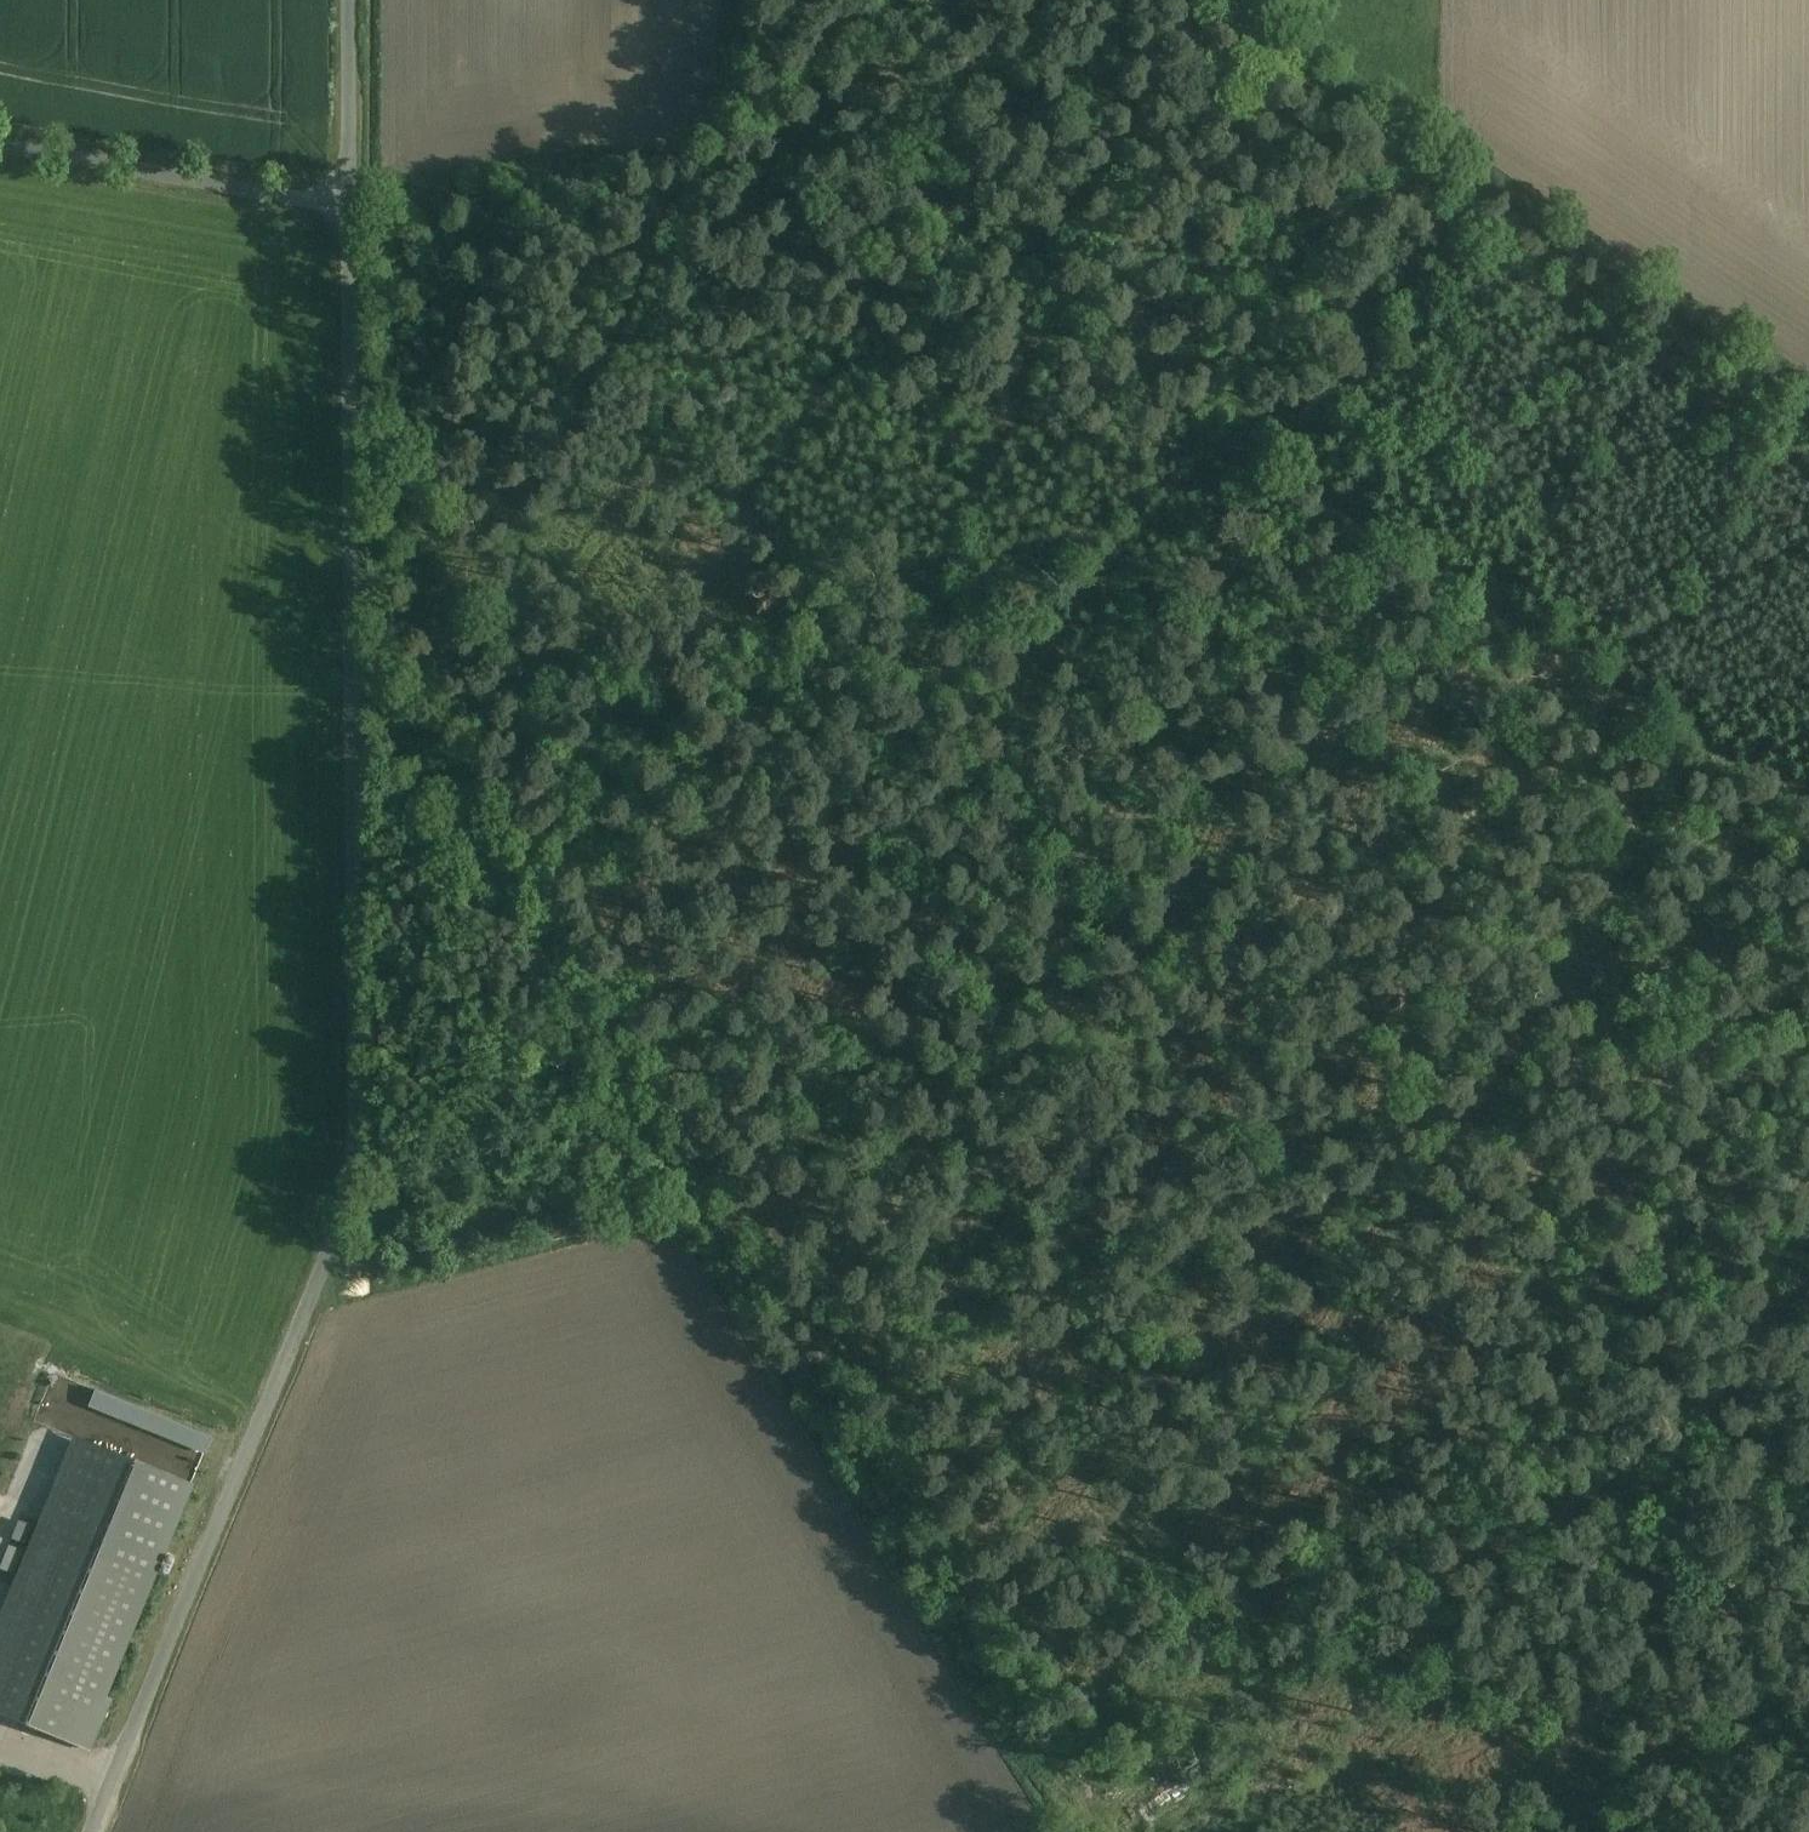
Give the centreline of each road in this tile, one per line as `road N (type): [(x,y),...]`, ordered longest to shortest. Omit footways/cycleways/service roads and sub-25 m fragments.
road 1 (unclassified): [(92,1831),(347,1207),(349,0)]

